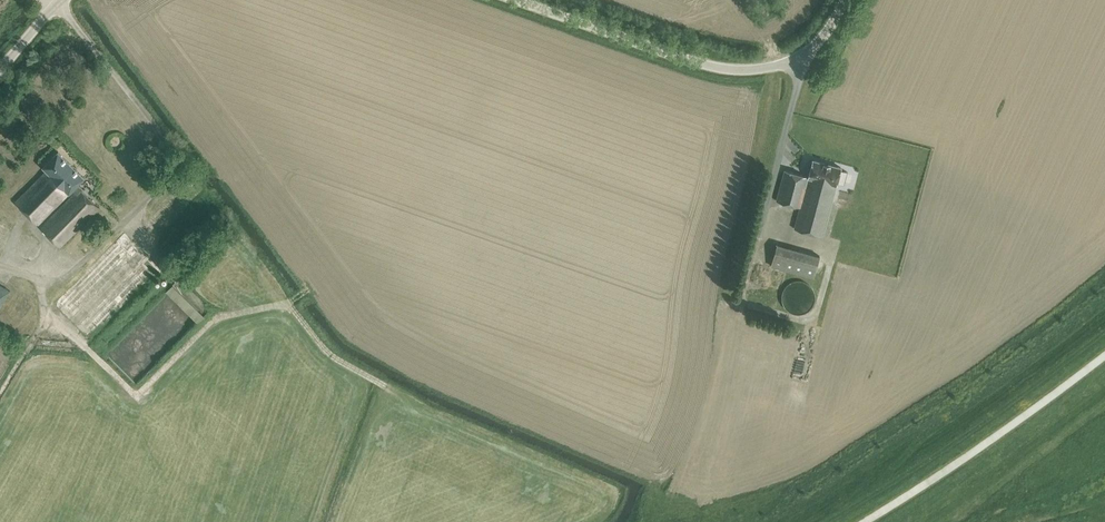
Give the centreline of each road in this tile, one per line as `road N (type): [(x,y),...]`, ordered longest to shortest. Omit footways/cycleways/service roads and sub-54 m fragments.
road 1 (unclassified): [(515,0),(691,62),(745,69),(803,53),(844,0)]

